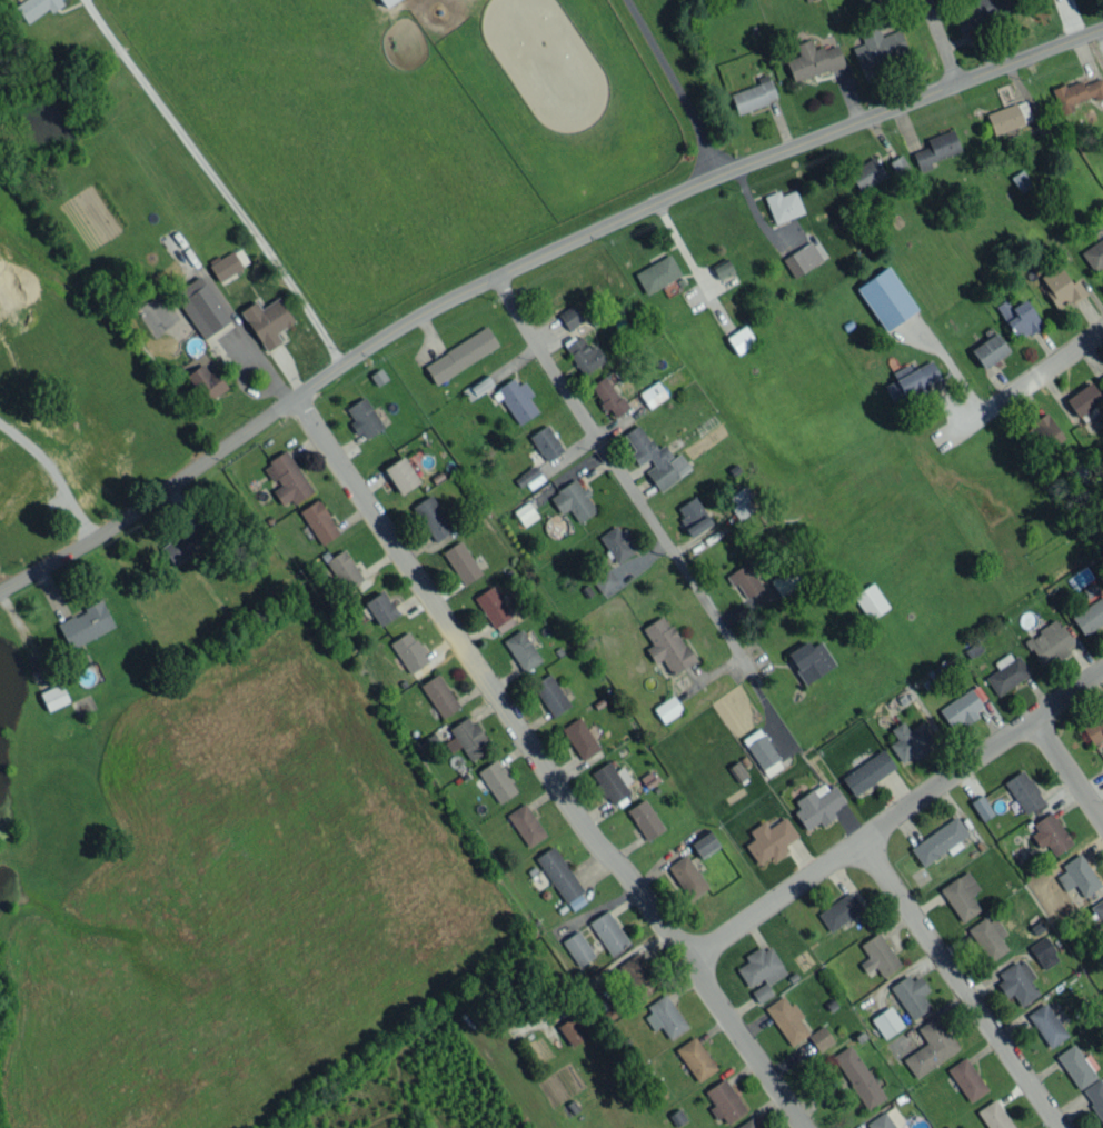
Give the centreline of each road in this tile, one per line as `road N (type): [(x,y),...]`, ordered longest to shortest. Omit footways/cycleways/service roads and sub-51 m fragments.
road 1 (residential): [(0,595),(140,507),(338,362),(494,272),(716,172),(1102,31)]
road 2 (residential): [(289,395),(544,769),(803,1127)]
road 3 (residential): [(1102,671),(685,961)]
road 4 (residential): [(494,272),(585,425),(753,672)]
road 5 (residential): [(1062,1127),(861,839)]
road 6 (residential): [(985,649),(1102,820)]
road 7 (residential): [(1102,331),(945,439)]

